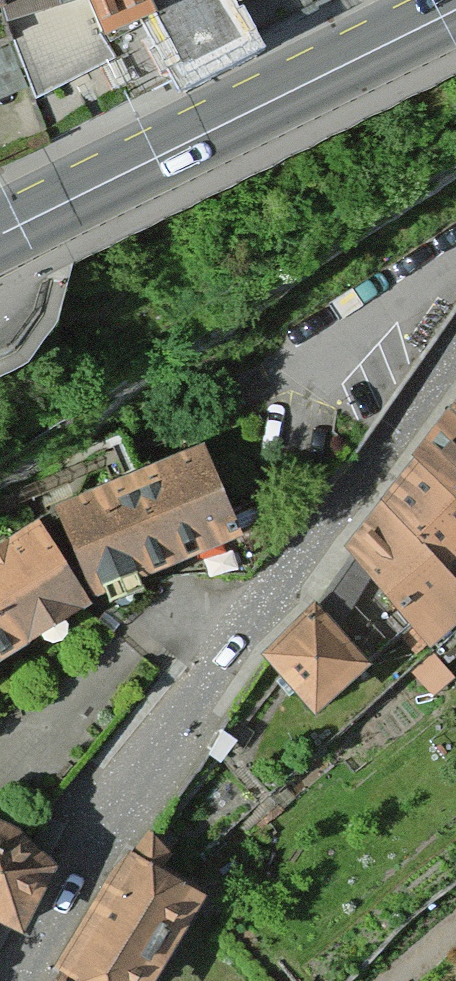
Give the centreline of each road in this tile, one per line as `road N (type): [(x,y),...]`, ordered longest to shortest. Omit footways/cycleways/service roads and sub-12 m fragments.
road 1 (residential): [(455,359),(139,782),(31,980)]
road 2 (secondary): [(0,240),(455,10)]

